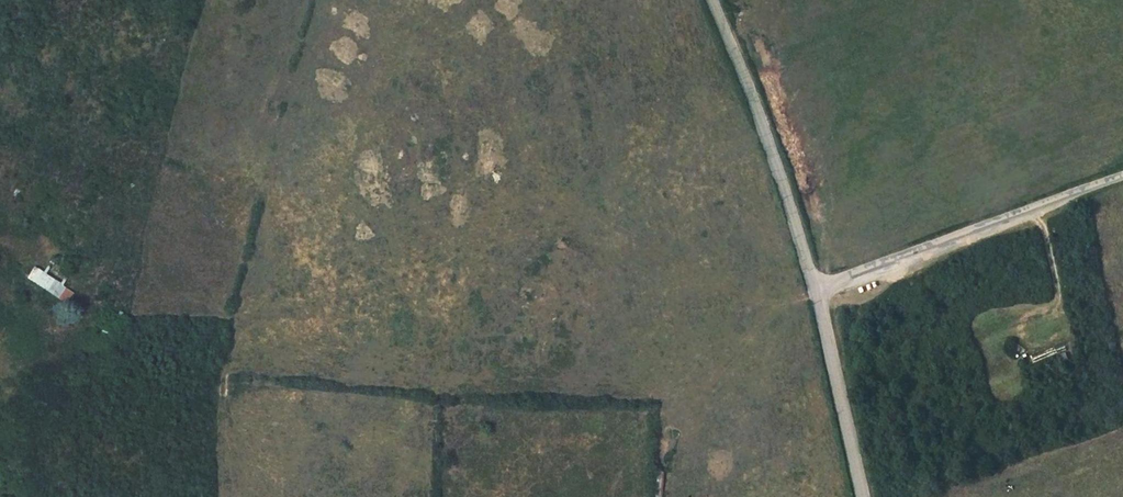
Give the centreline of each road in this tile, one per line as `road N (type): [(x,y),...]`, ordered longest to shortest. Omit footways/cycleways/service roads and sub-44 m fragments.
road 1 (unclassified): [(815,290),(1122,178)]
road 2 (unclassified): [(709,0),(760,117),(815,290)]
road 3 (unclassified): [(815,290),(863,496)]

